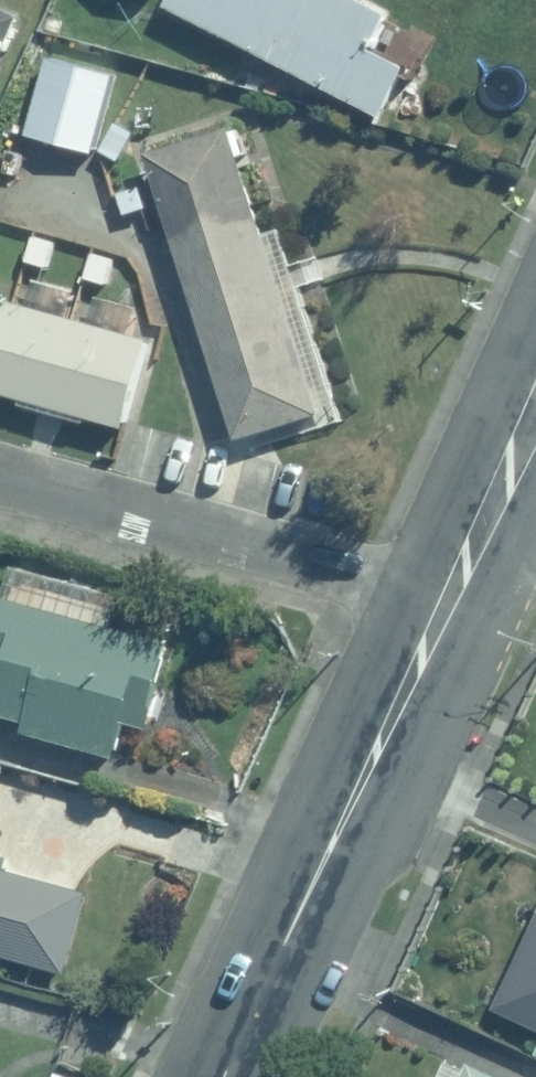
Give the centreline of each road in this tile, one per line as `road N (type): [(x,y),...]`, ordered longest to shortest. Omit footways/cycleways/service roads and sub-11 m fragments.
road 1 (secondary): [(442,603),(227,1076)]
road 2 (residential): [(442,603),(0,481)]
road 3 (secondary): [(535,388),(442,603)]

